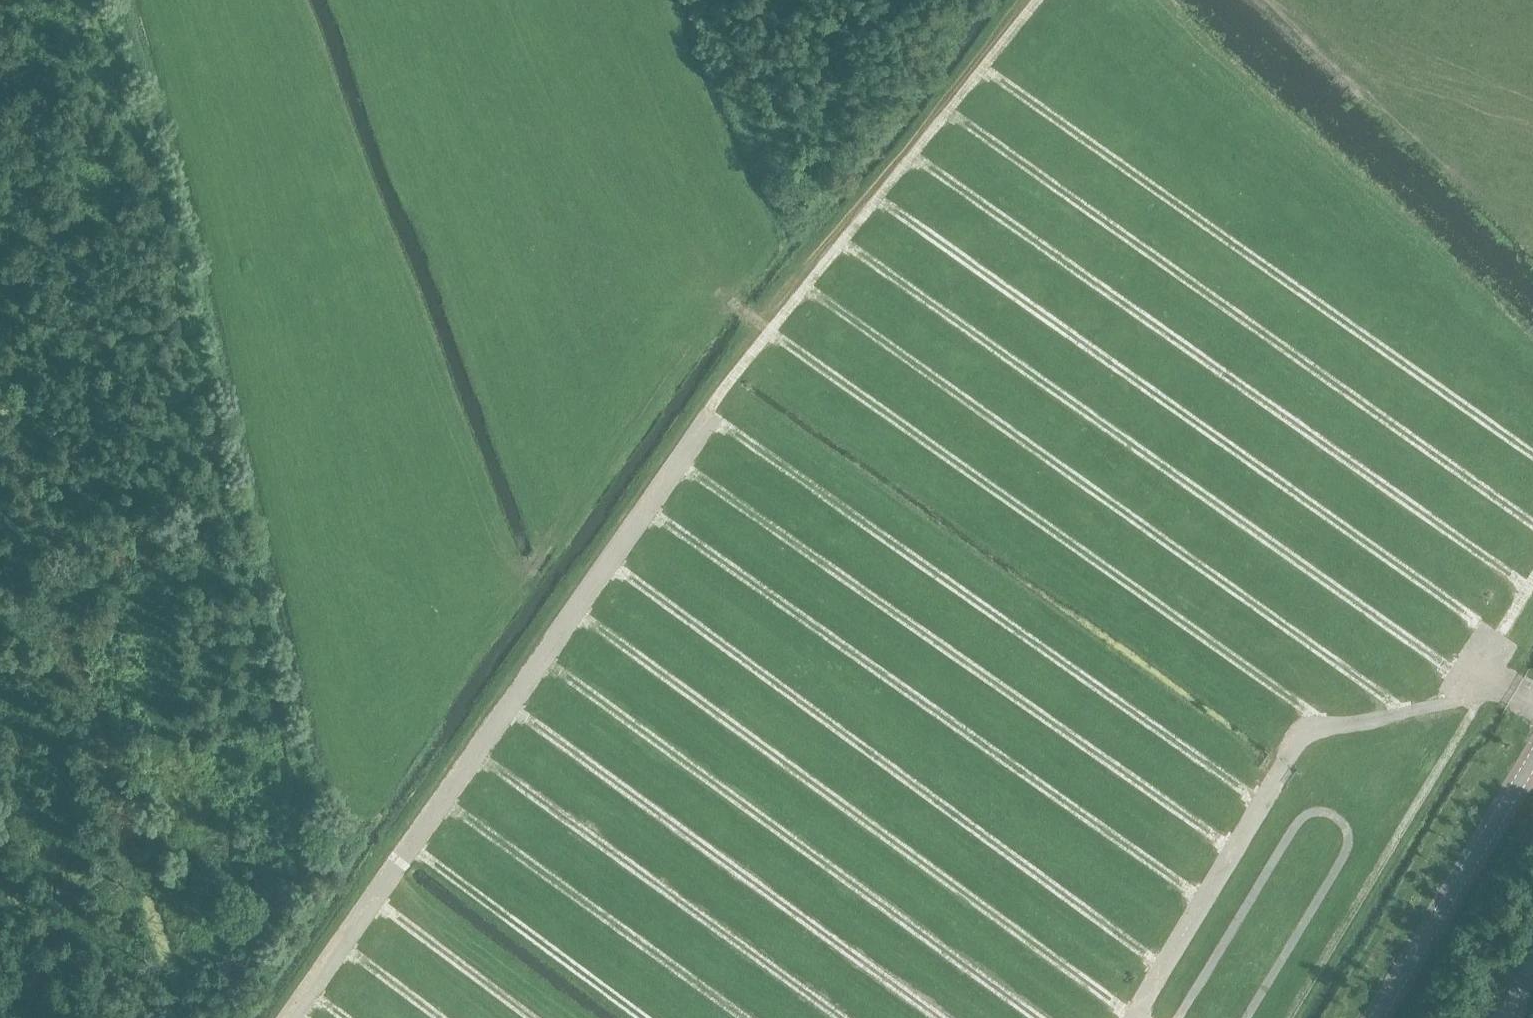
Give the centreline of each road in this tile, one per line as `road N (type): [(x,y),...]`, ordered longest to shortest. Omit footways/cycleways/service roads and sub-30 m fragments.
road 1 (track): [(1287,1017),(1476,705),(1469,696)]
road 2 (tertiary): [(1376,1017),(1532,758)]

